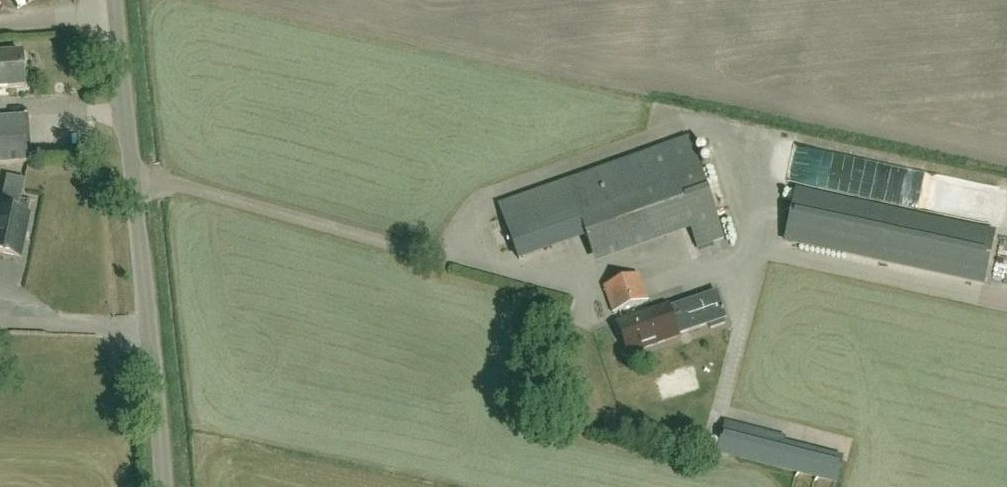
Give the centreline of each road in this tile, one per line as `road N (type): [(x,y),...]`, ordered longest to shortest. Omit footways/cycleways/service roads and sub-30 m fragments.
road 1 (unclassified): [(162,486),(112,0)]

